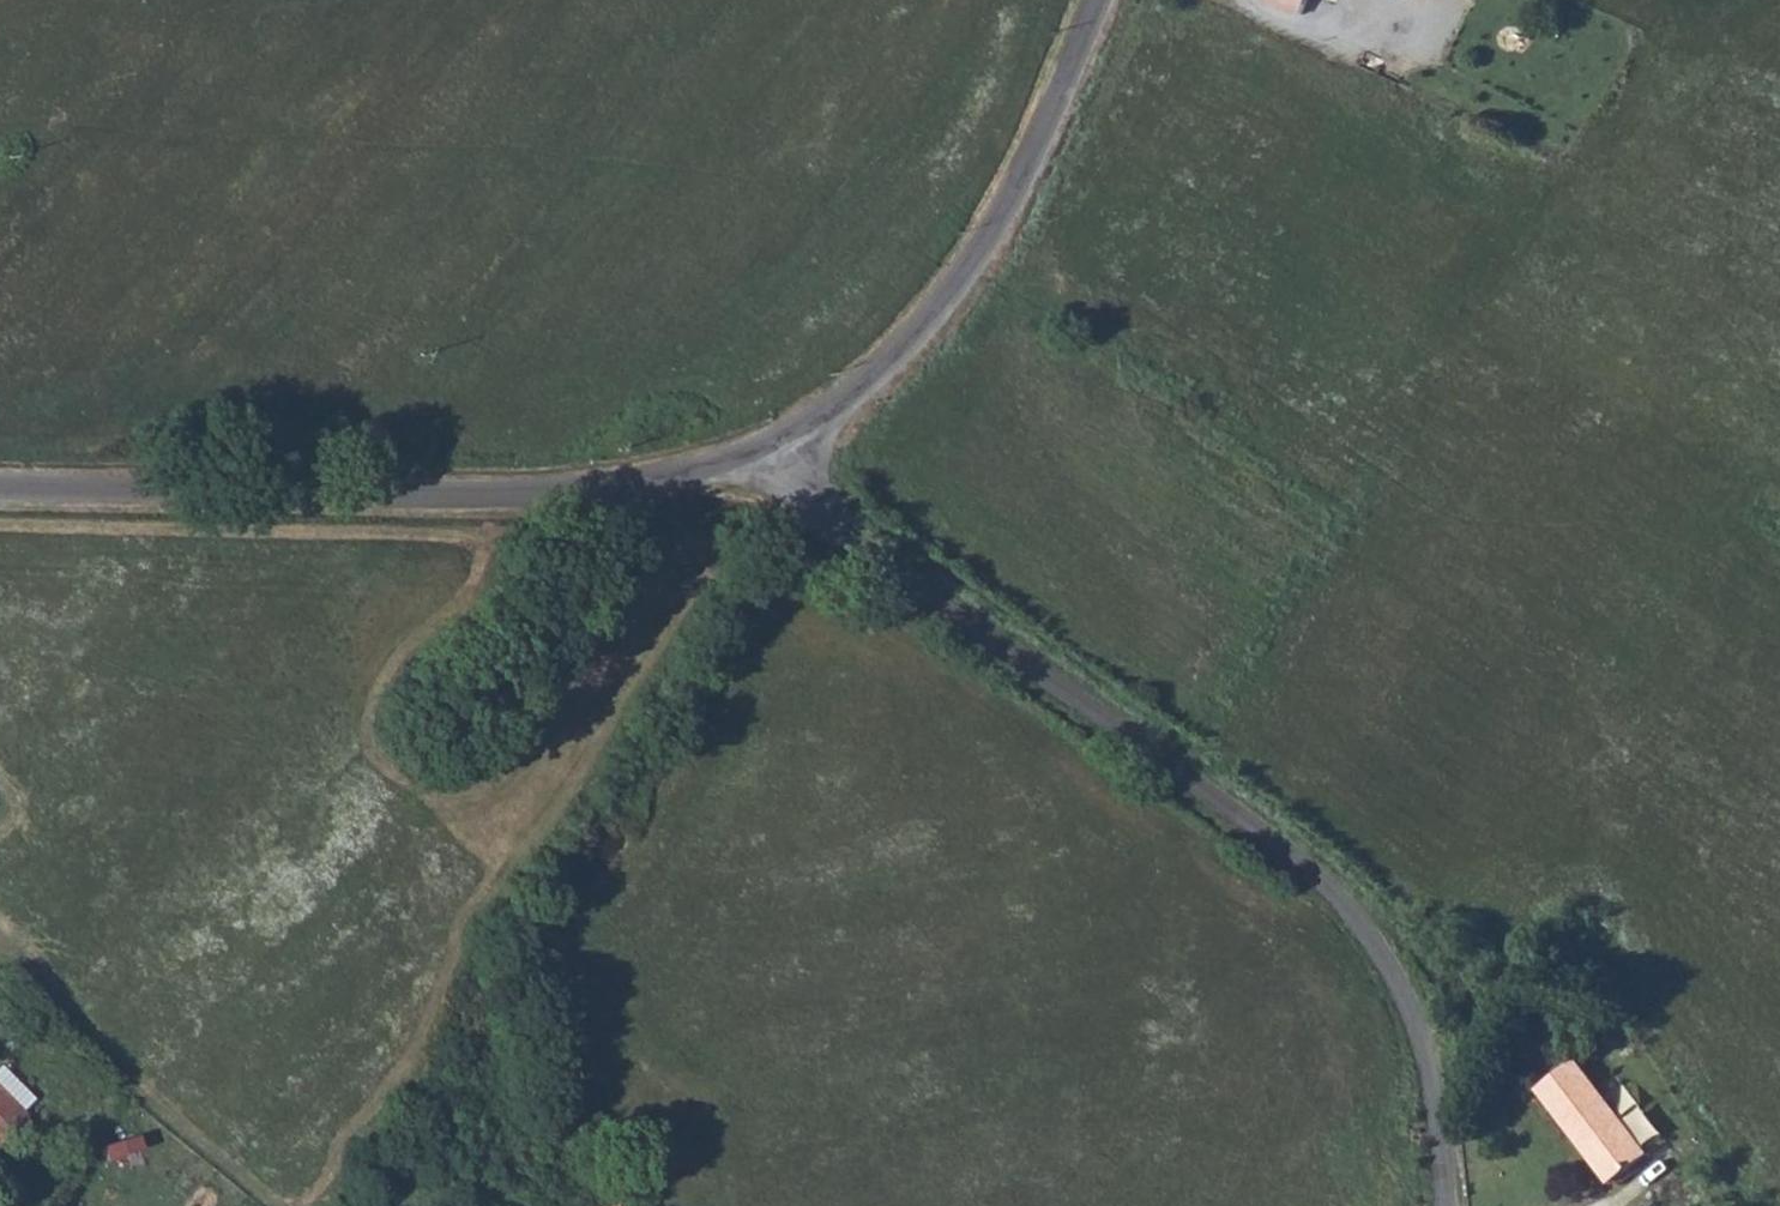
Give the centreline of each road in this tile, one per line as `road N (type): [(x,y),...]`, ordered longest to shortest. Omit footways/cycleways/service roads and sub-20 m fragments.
road 1 (unclassified): [(767,444),(812,508),(854,544),(1287,850),(1369,935),(1413,1012),(1437,1120),(1444,1205)]
road 2 (unclassified): [(0,488),(504,496),(665,478),(767,444)]
road 3 (unclassified): [(767,444),(845,400),(901,351),(973,263),(1027,169),(1099,0)]

